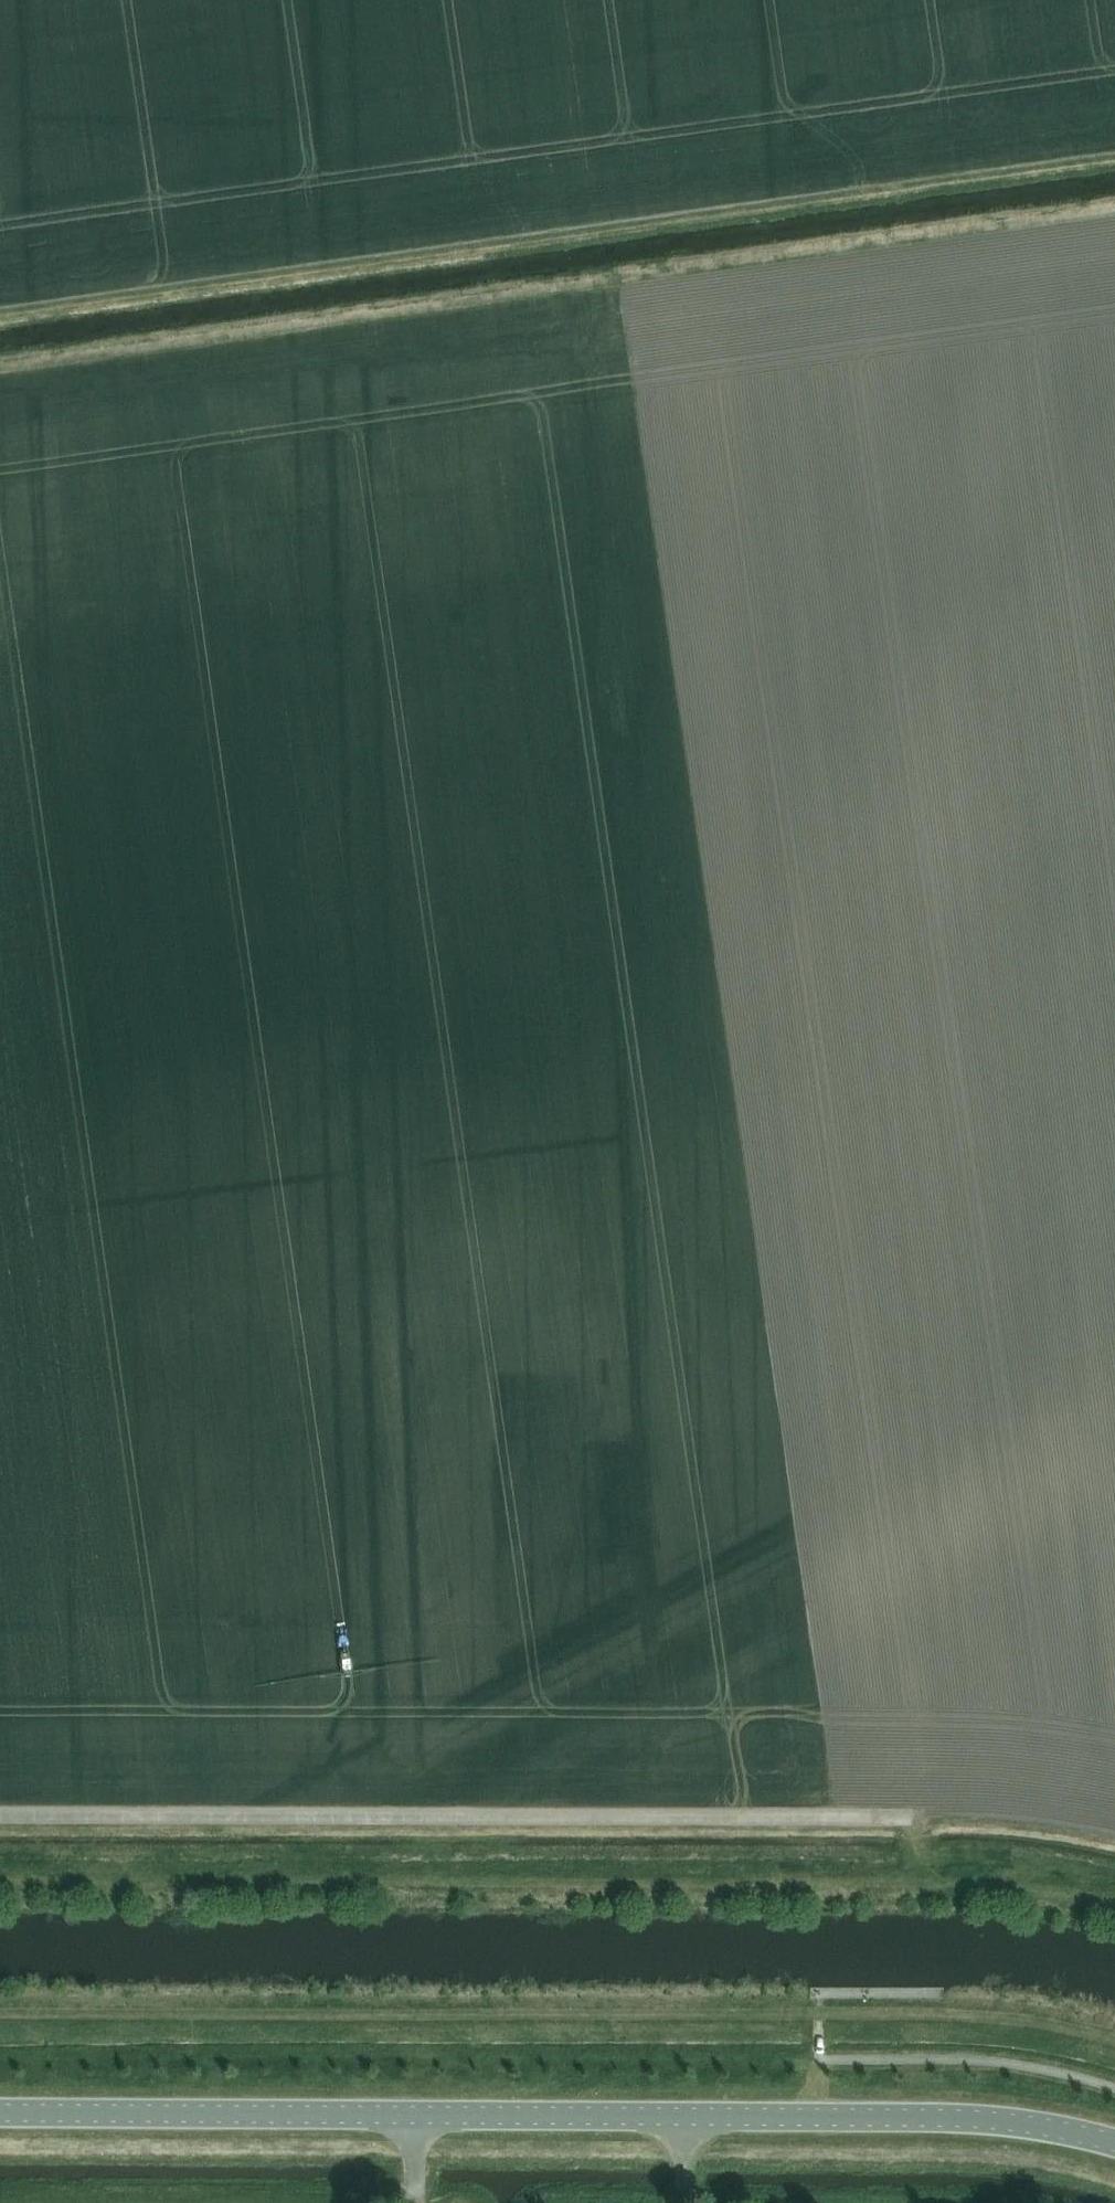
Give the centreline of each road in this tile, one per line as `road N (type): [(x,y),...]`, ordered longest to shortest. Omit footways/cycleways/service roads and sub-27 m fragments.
road 1 (unclassified): [(0,2114),(939,2120),(1065,2129),(1114,2143)]

